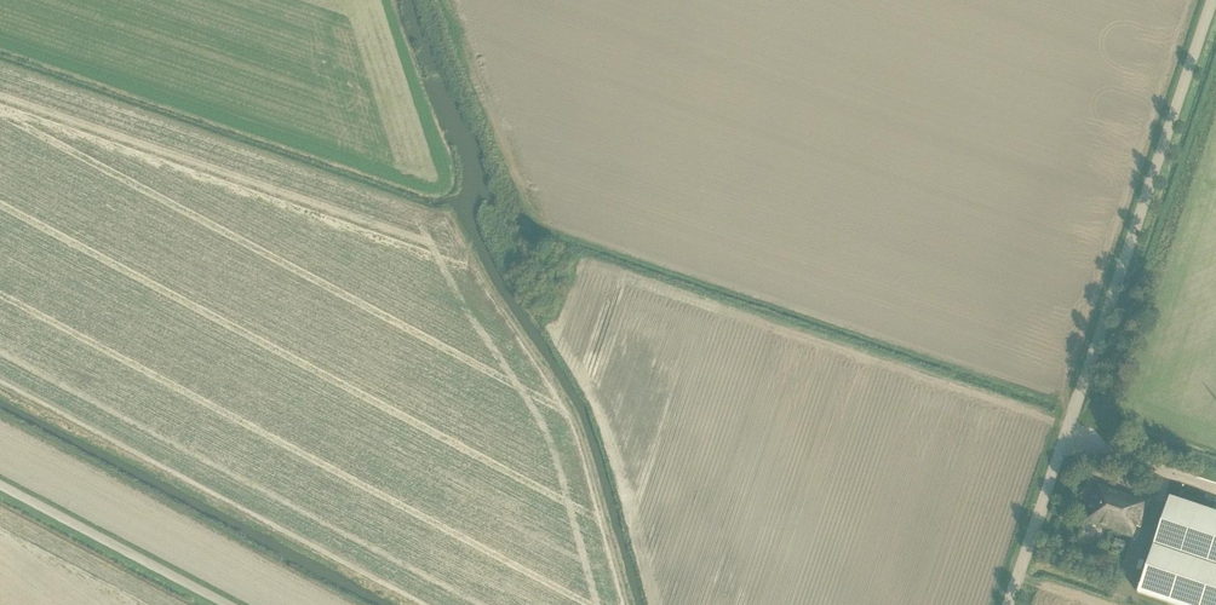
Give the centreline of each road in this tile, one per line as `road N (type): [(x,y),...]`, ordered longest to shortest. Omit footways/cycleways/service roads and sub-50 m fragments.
road 1 (tertiary): [(1009,604),(1213,0)]
road 2 (unclassified): [(226,604),(0,486)]

